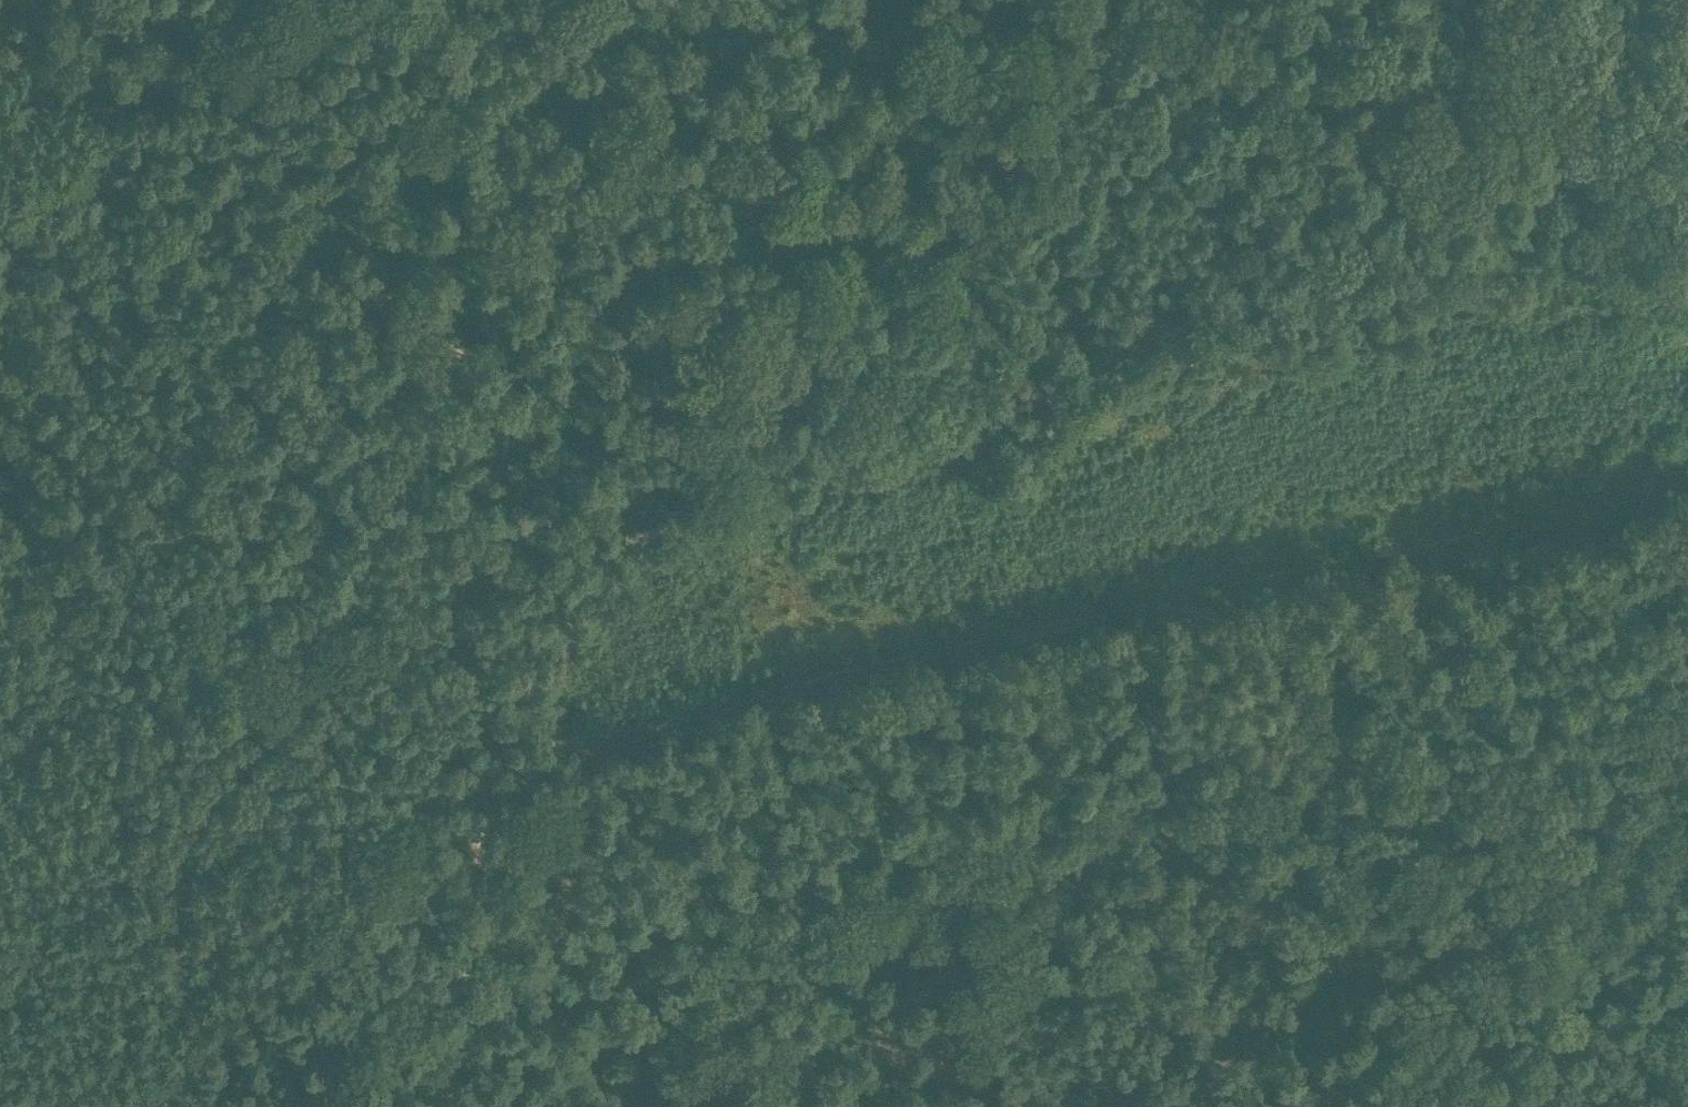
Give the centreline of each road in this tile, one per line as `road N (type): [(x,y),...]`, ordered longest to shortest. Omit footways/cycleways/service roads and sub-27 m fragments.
road 1 (track): [(438,1106),(491,783),(488,739),(454,648),(455,616),(502,470),(507,426),(485,385),(376,274),(330,198),(300,180),(253,92),(225,77),(91,64),(85,0)]

